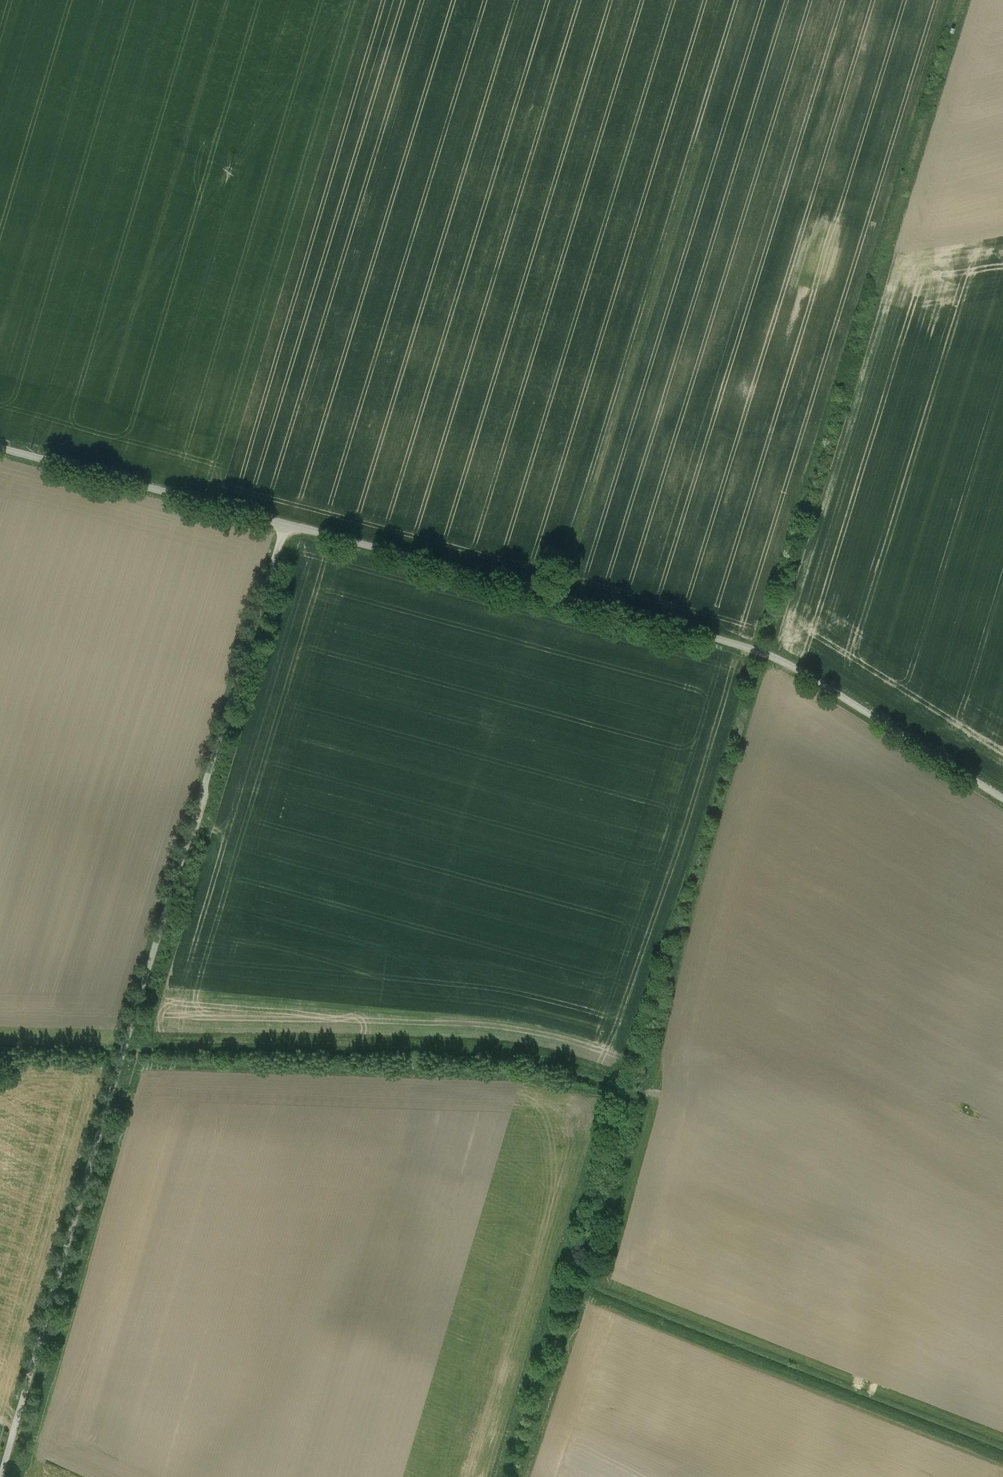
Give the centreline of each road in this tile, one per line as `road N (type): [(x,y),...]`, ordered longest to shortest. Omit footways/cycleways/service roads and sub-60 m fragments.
road 1 (unclassified): [(286,524),(0,1476)]
road 2 (unclassified): [(286,524),(755,647),(793,662),(1002,796)]
road 3 (unclassified): [(0,446),(286,524)]

